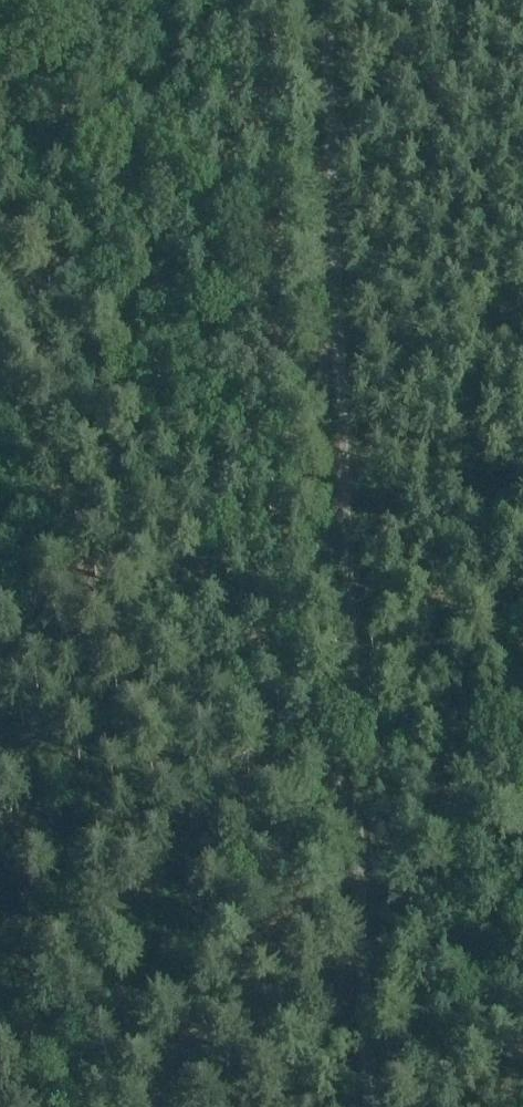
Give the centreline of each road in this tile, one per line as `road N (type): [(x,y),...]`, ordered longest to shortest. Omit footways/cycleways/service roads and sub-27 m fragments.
road 1 (track): [(361,1011),(325,0)]

